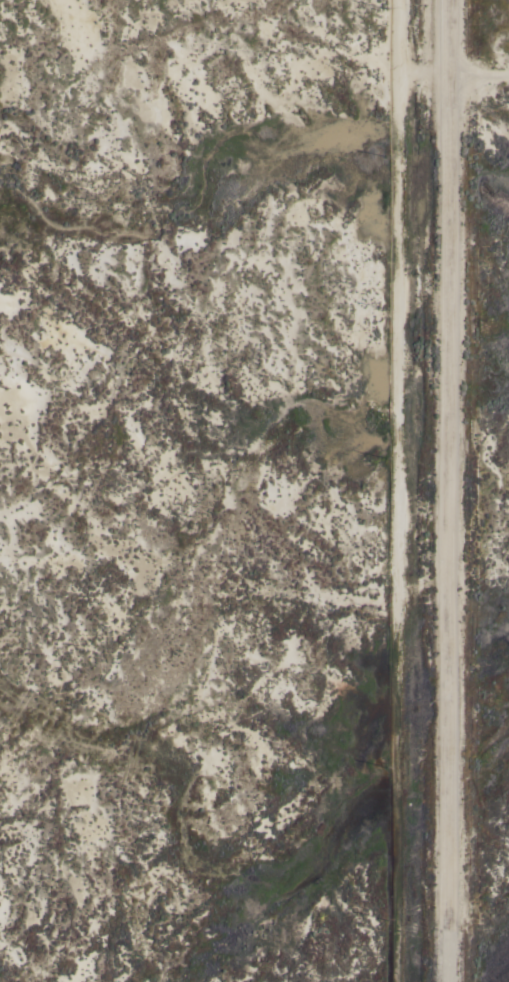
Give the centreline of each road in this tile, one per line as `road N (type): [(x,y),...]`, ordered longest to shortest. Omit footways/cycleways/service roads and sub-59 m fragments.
road 1 (residential): [(447,981),(448,0)]
road 2 (residential): [(399,0),(398,981)]

